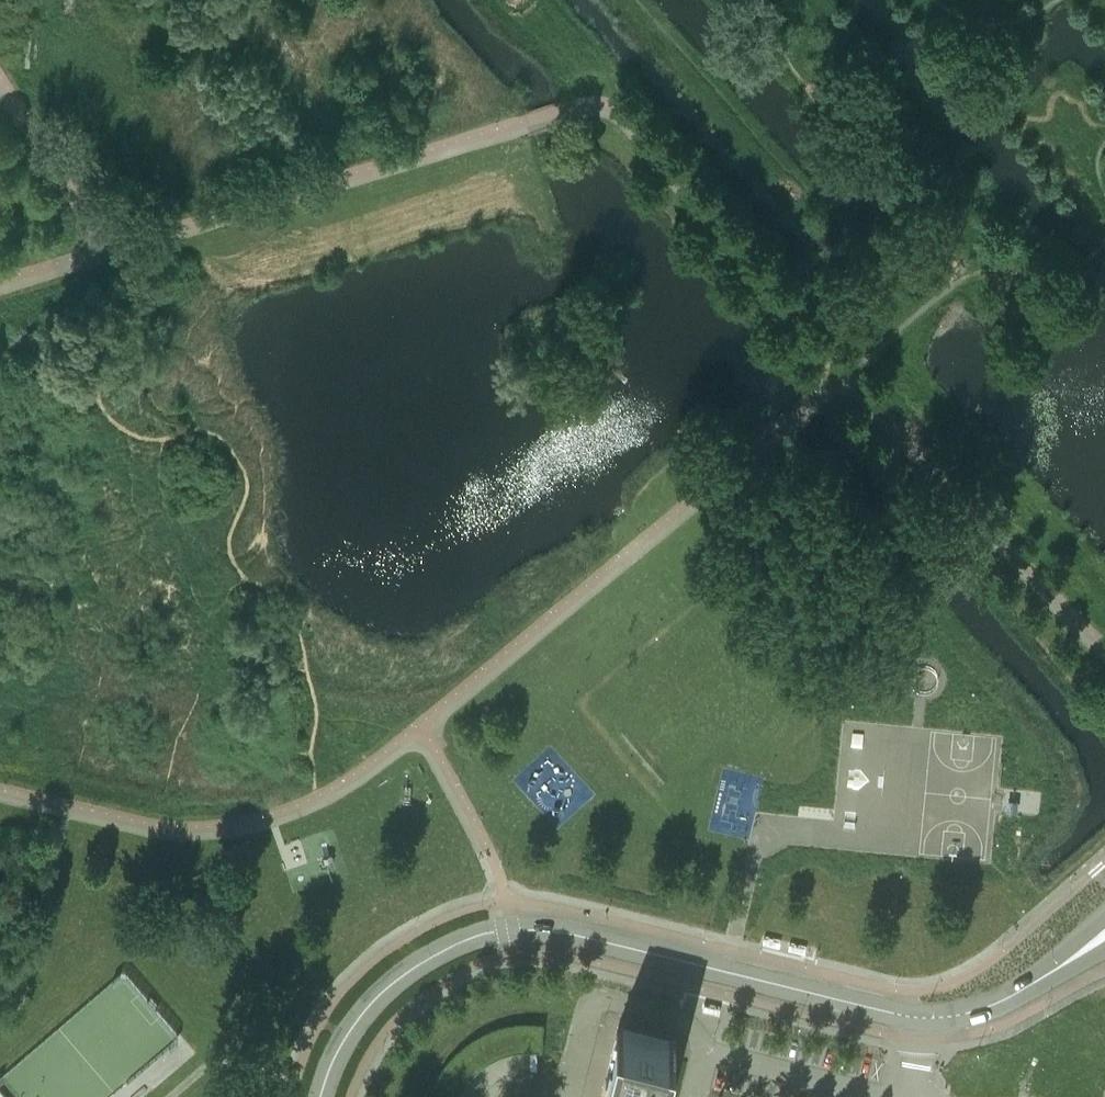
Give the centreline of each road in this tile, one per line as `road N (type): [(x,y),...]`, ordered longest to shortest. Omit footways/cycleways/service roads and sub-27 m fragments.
road 1 (tertiary): [(925,1017),(533,928)]
road 2 (tertiary): [(321,1096),(352,1029),(413,967),(485,931),(533,928)]
road 3 (tertiary): [(1039,980),(1001,1002),(925,1017)]

